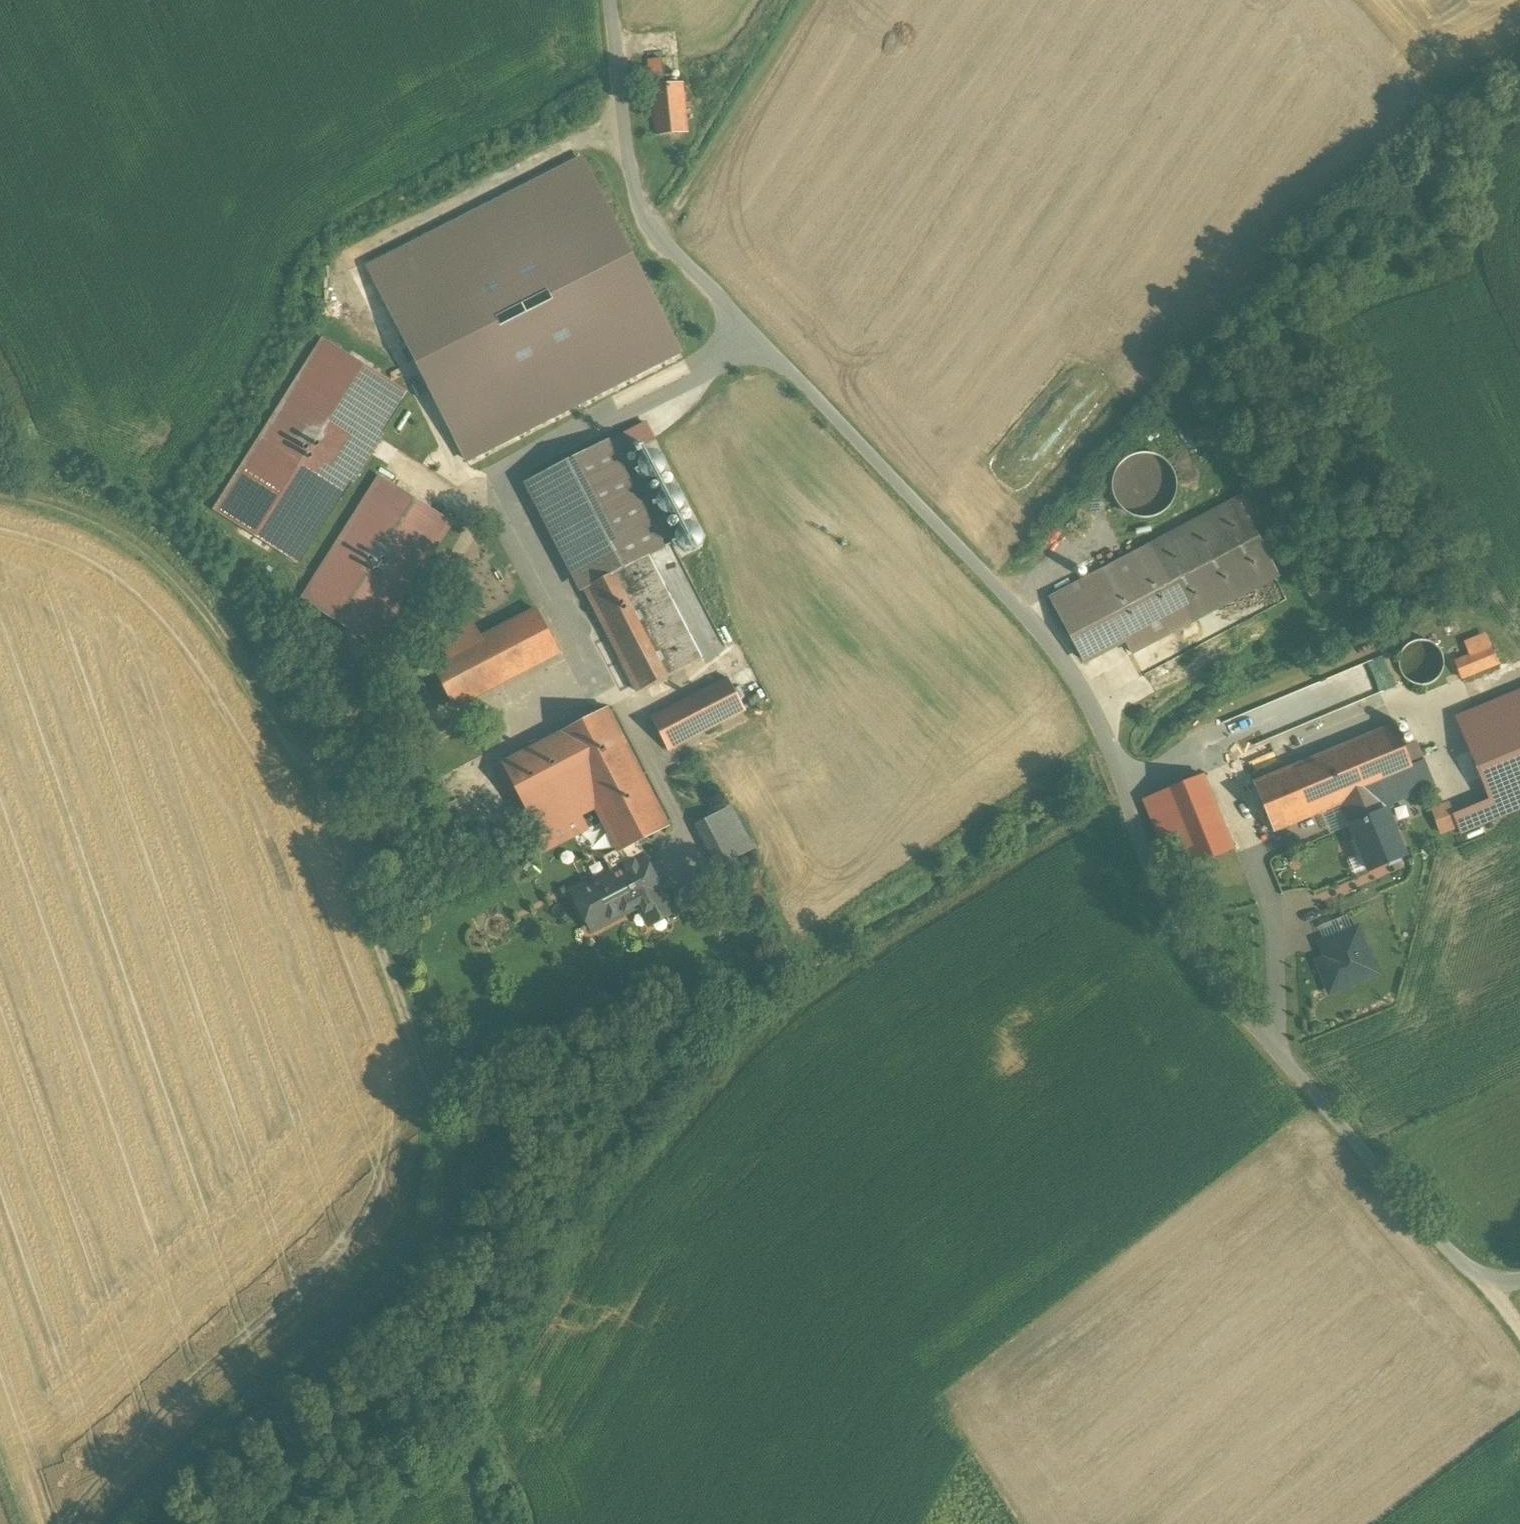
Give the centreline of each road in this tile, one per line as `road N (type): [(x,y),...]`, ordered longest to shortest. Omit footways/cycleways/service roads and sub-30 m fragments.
road 1 (unclassified): [(1519,1282),(1493,1281),(1440,1243),(1190,947),(1100,718),(1029,609),(662,241),(626,125),(613,0)]
road 2 (track): [(0,491),(96,521),(164,562),(257,687),(316,785),(416,1029),(455,1172),(445,1250),(413,1291),(181,1471),(135,1523)]

